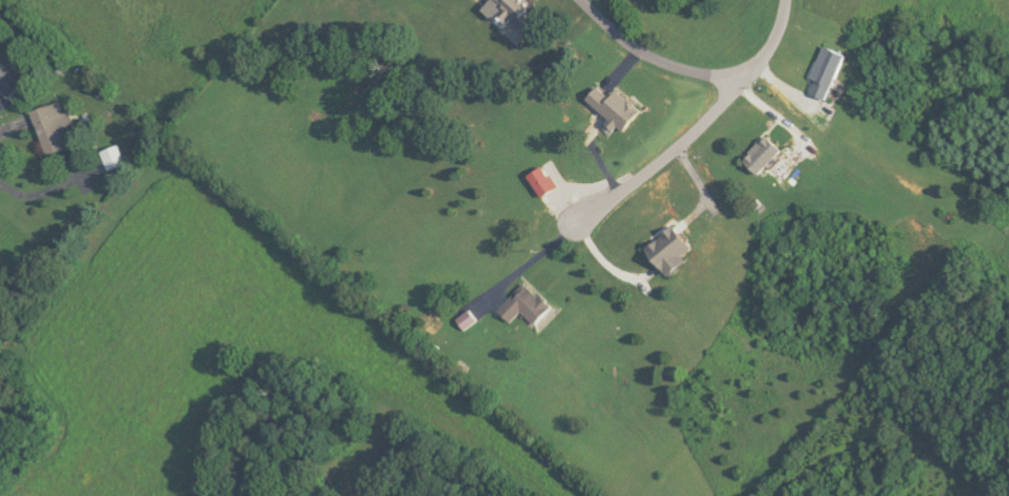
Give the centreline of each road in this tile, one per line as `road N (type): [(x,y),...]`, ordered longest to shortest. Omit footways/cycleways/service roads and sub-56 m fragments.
road 1 (residential): [(787,0),(771,51),(713,118),(587,217)]
road 2 (residential): [(735,89),(651,56),(582,0)]

